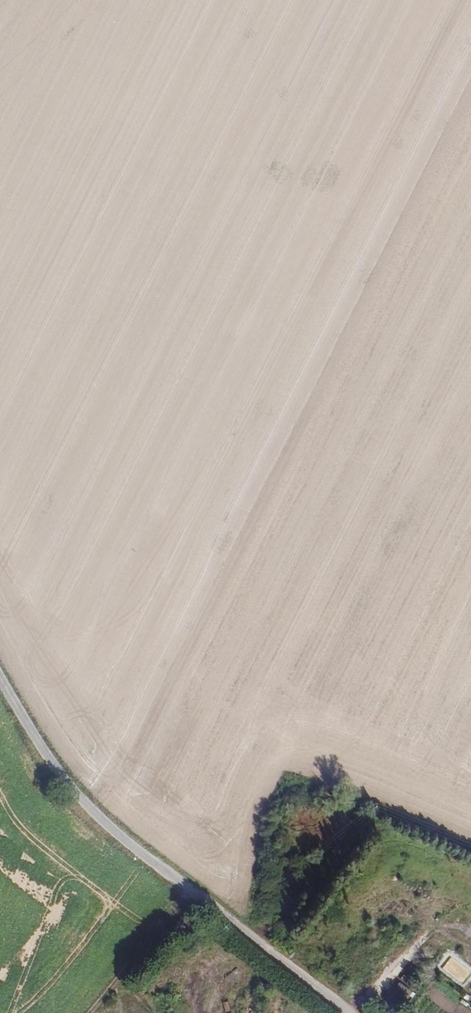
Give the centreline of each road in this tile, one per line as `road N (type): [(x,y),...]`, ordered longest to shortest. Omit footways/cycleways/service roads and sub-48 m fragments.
road 1 (unclassified): [(0,675),(69,785),(345,1012)]
road 2 (track): [(84,1012),(187,889)]

